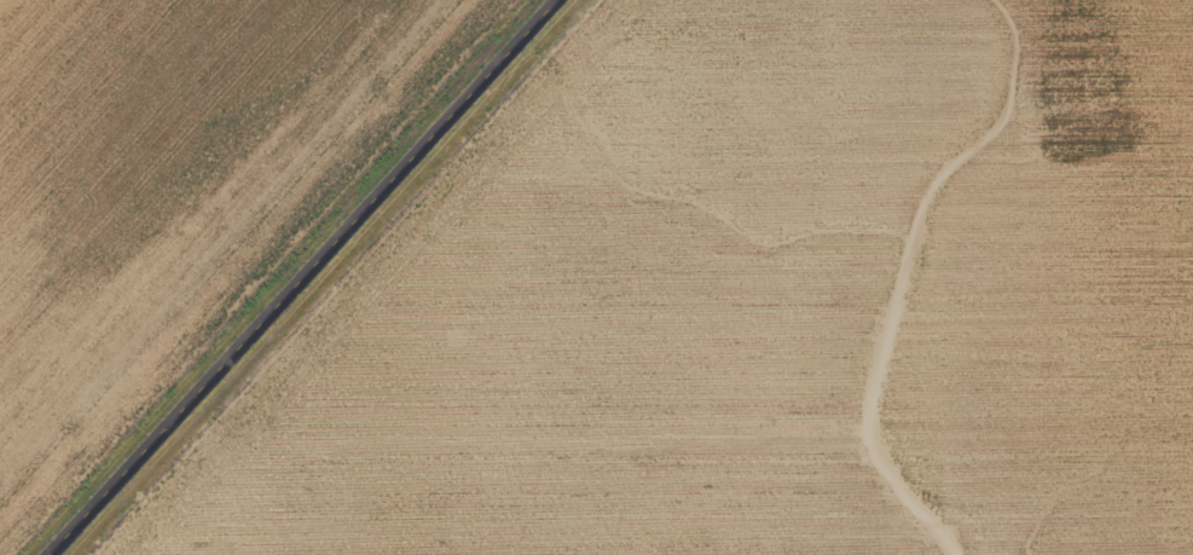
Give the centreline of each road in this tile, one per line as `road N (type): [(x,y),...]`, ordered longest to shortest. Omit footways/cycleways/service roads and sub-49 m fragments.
road 1 (secondary): [(58,554),(562,0)]

